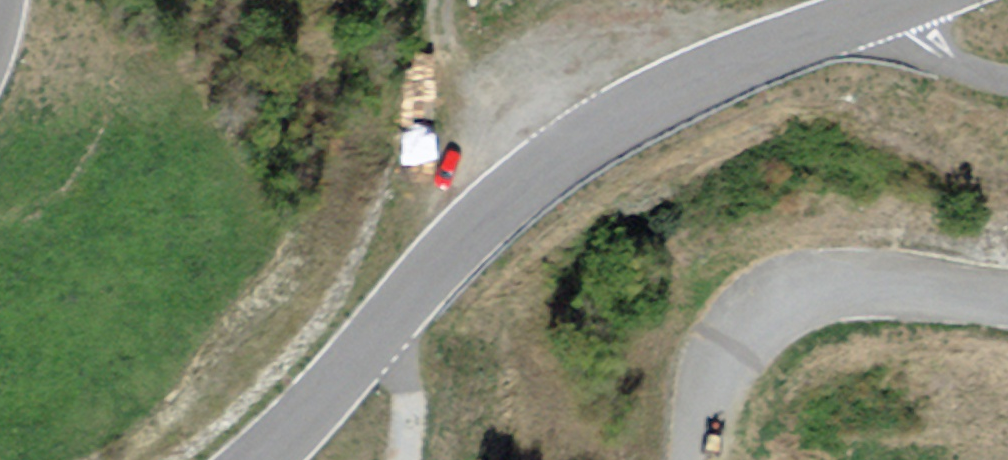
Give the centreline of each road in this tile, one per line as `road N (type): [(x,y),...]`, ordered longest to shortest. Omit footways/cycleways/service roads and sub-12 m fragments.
road 1 (secondary): [(900,4),(707,77),(533,181),(403,299),(254,459)]
road 2 (unclassified): [(689,459),(712,368),(767,306),(801,291),(841,289),(1007,298)]
road 3 (track): [(442,0),(435,28),(467,111),(514,197)]
road 4 (unclassified): [(1007,80),(943,60),(910,31),(900,4)]

